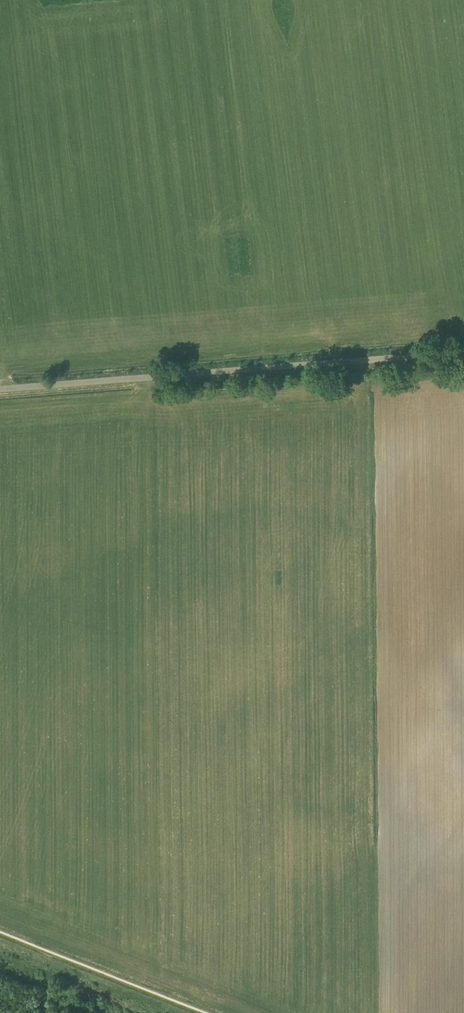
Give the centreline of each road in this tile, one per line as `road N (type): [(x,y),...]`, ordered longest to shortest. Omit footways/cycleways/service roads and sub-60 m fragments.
road 1 (unclassified): [(0,389),(463,354)]

